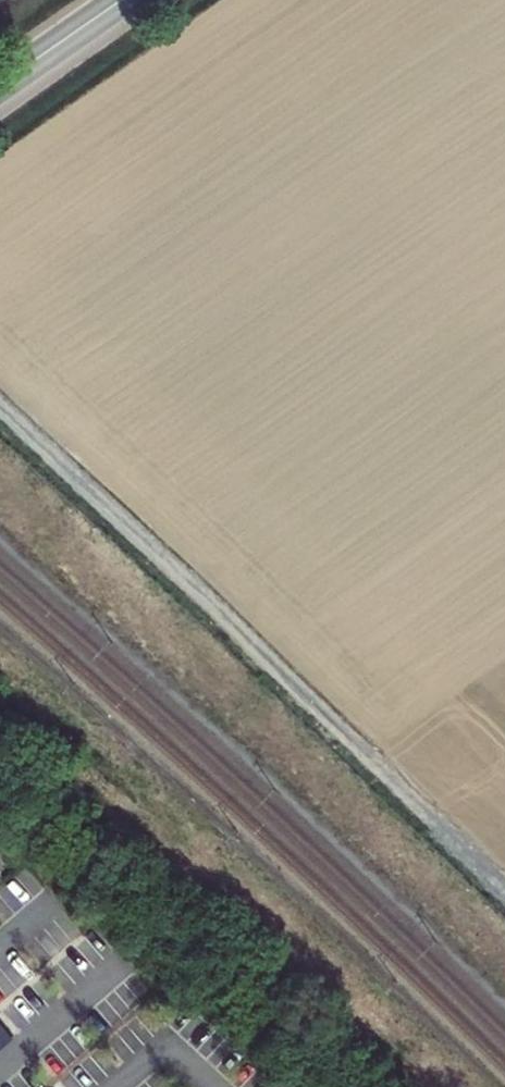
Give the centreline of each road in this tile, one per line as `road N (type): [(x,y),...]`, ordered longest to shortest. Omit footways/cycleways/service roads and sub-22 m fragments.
road 1 (track): [(0,406),(504,887)]
road 2 (secondary): [(122,0),(0,85)]

